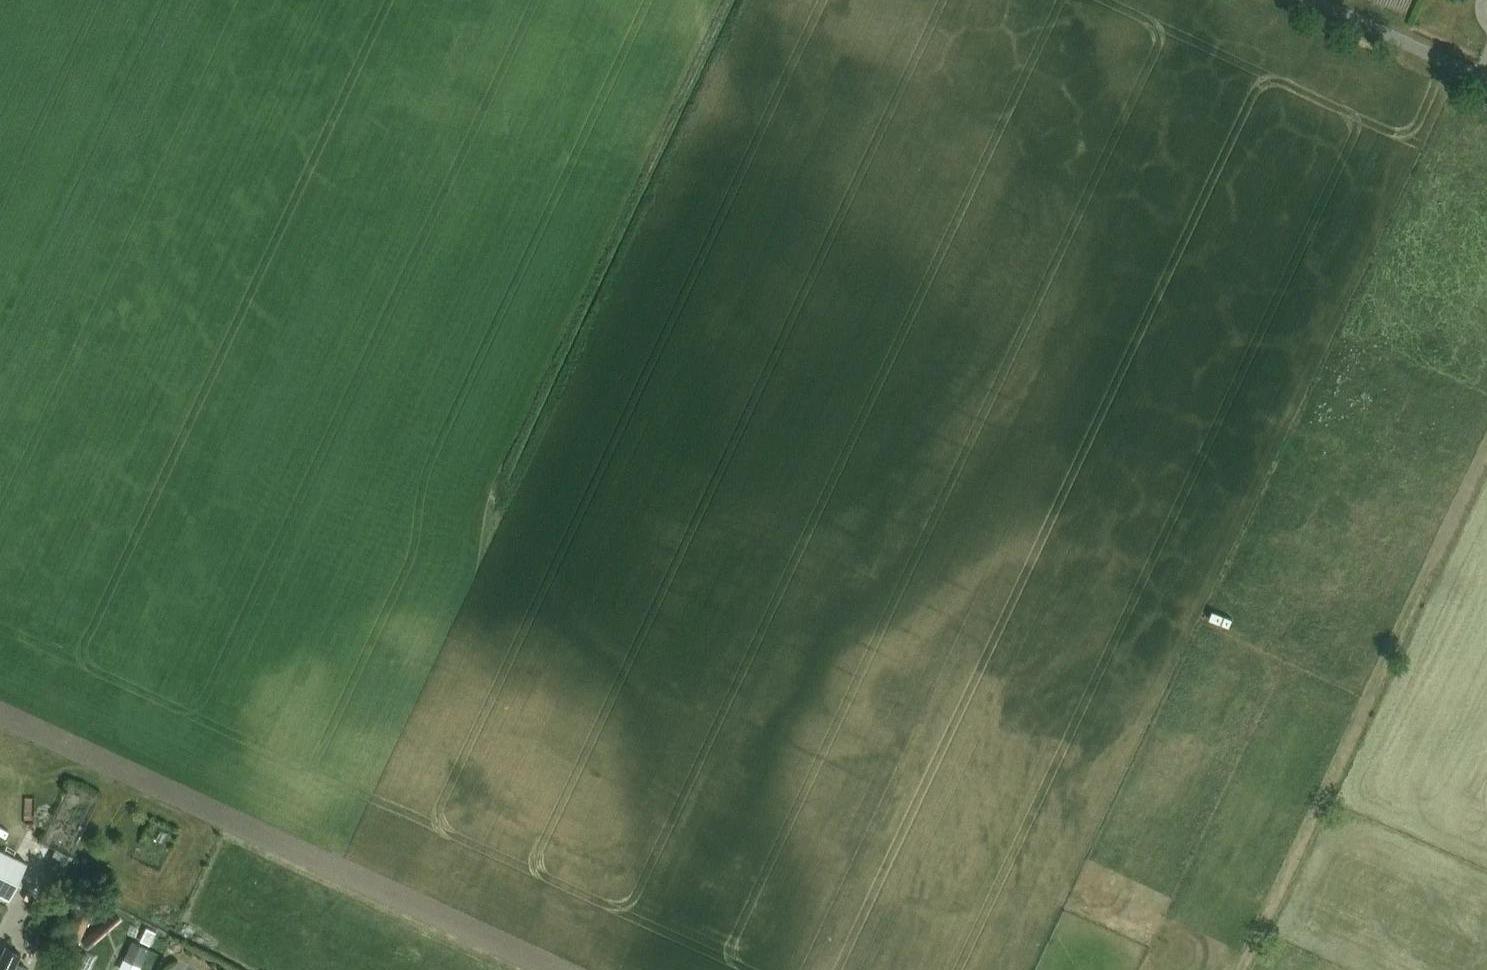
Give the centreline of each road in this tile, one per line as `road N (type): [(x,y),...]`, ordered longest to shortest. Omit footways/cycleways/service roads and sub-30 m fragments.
road 1 (unclassified): [(1486,83),(1315,0)]

